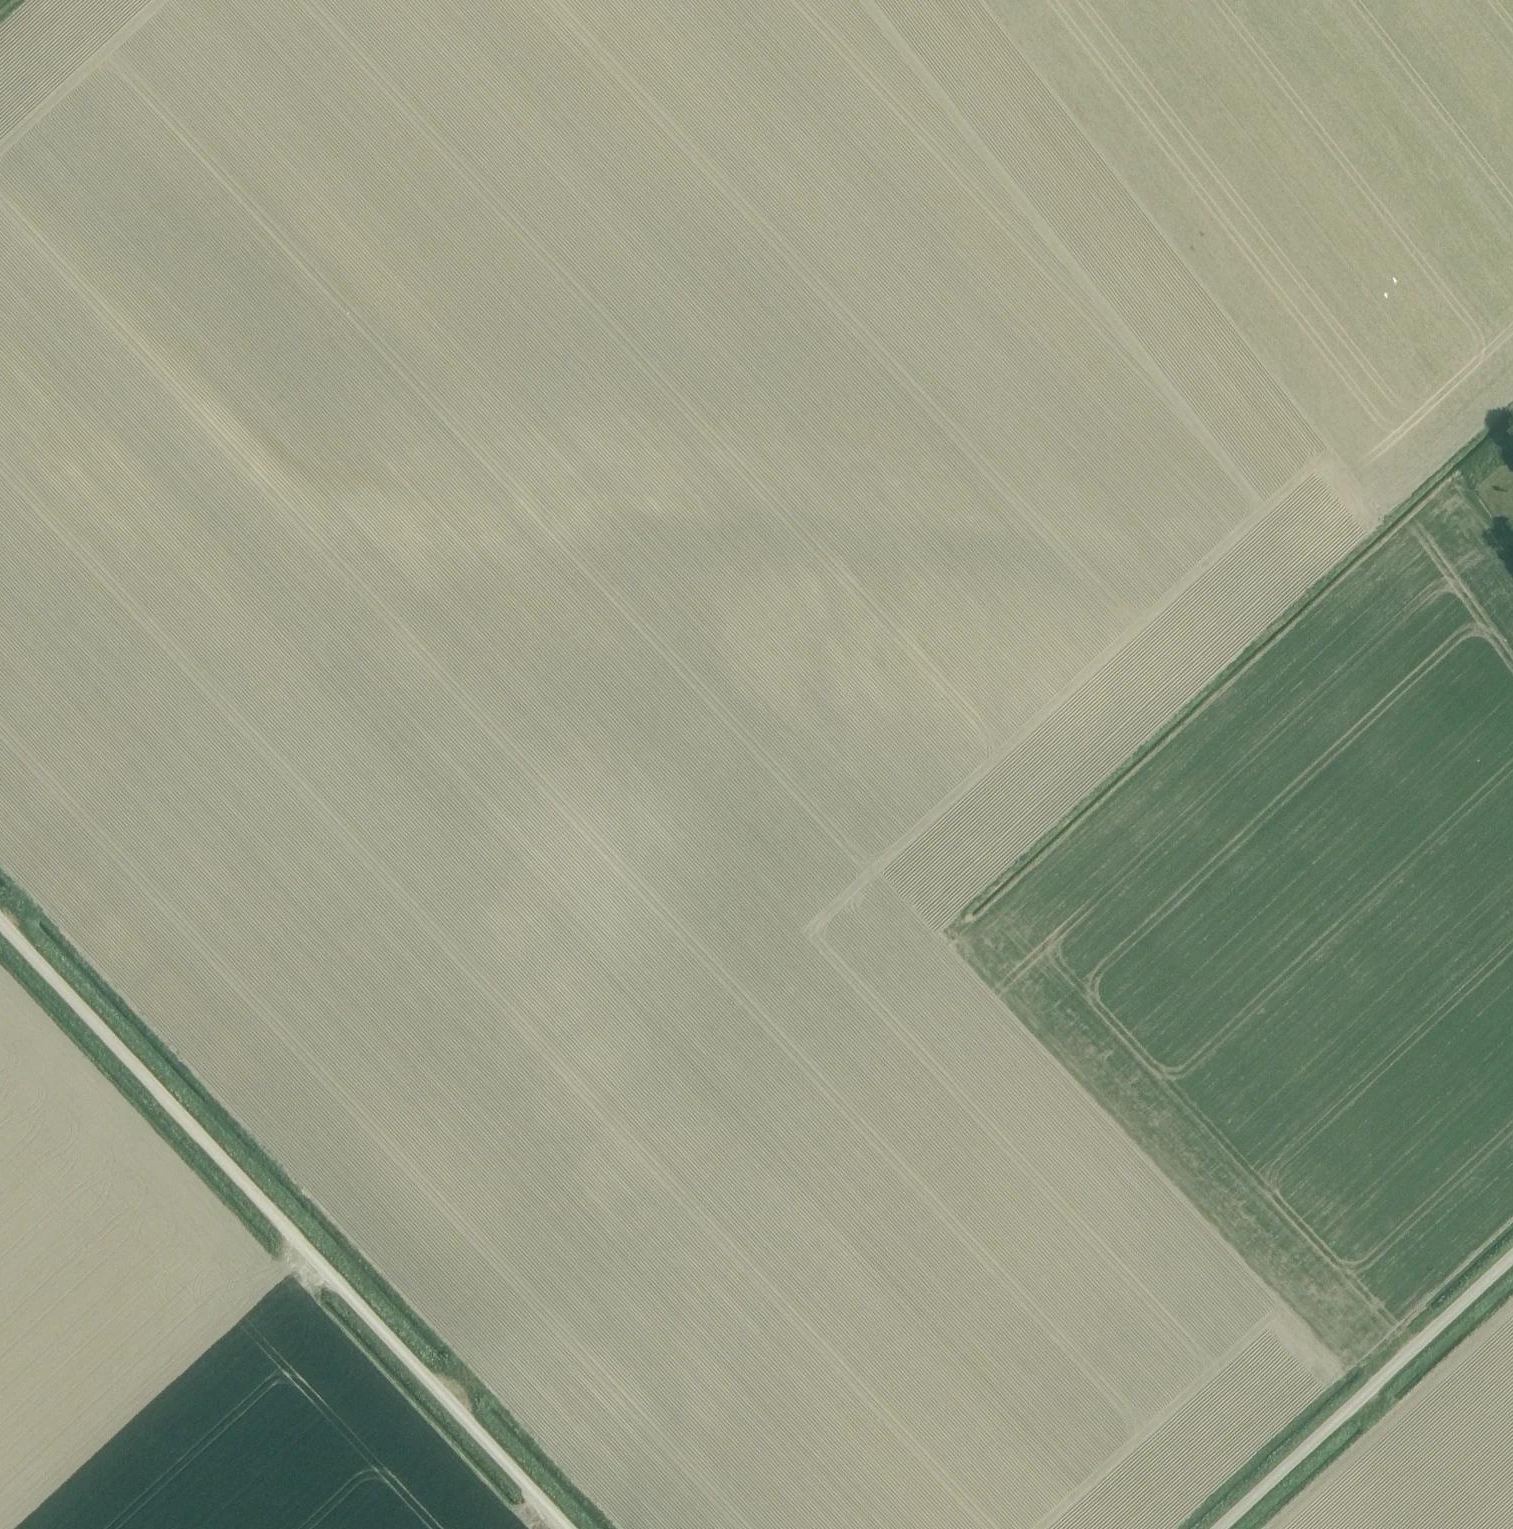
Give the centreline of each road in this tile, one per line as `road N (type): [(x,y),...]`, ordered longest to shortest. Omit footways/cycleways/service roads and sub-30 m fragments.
road 1 (unclassified): [(570,1528),(0,920)]
road 2 (unclassified): [(1215,1528),(1512,1254)]

